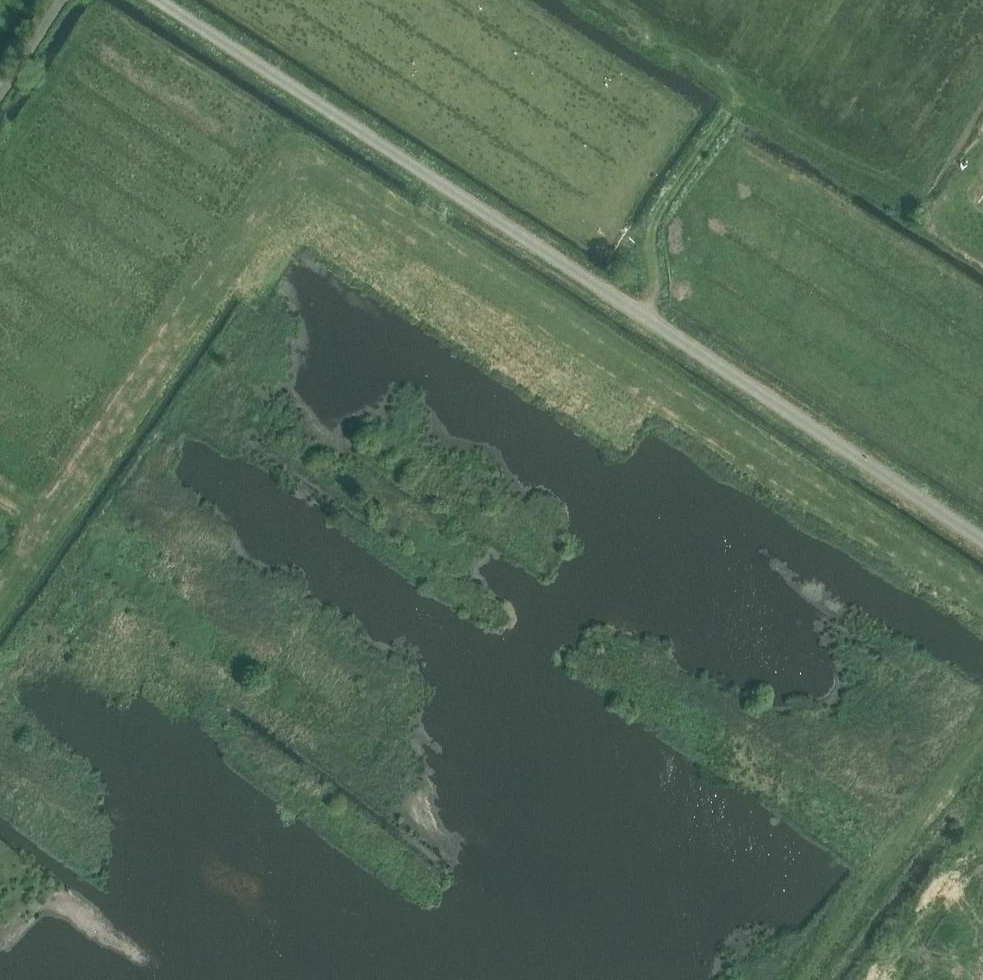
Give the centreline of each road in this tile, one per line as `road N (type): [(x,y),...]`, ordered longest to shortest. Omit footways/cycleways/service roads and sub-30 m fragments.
road 1 (unclassified): [(982,541),(158,0)]
road 2 (track): [(805,979),(982,728)]

